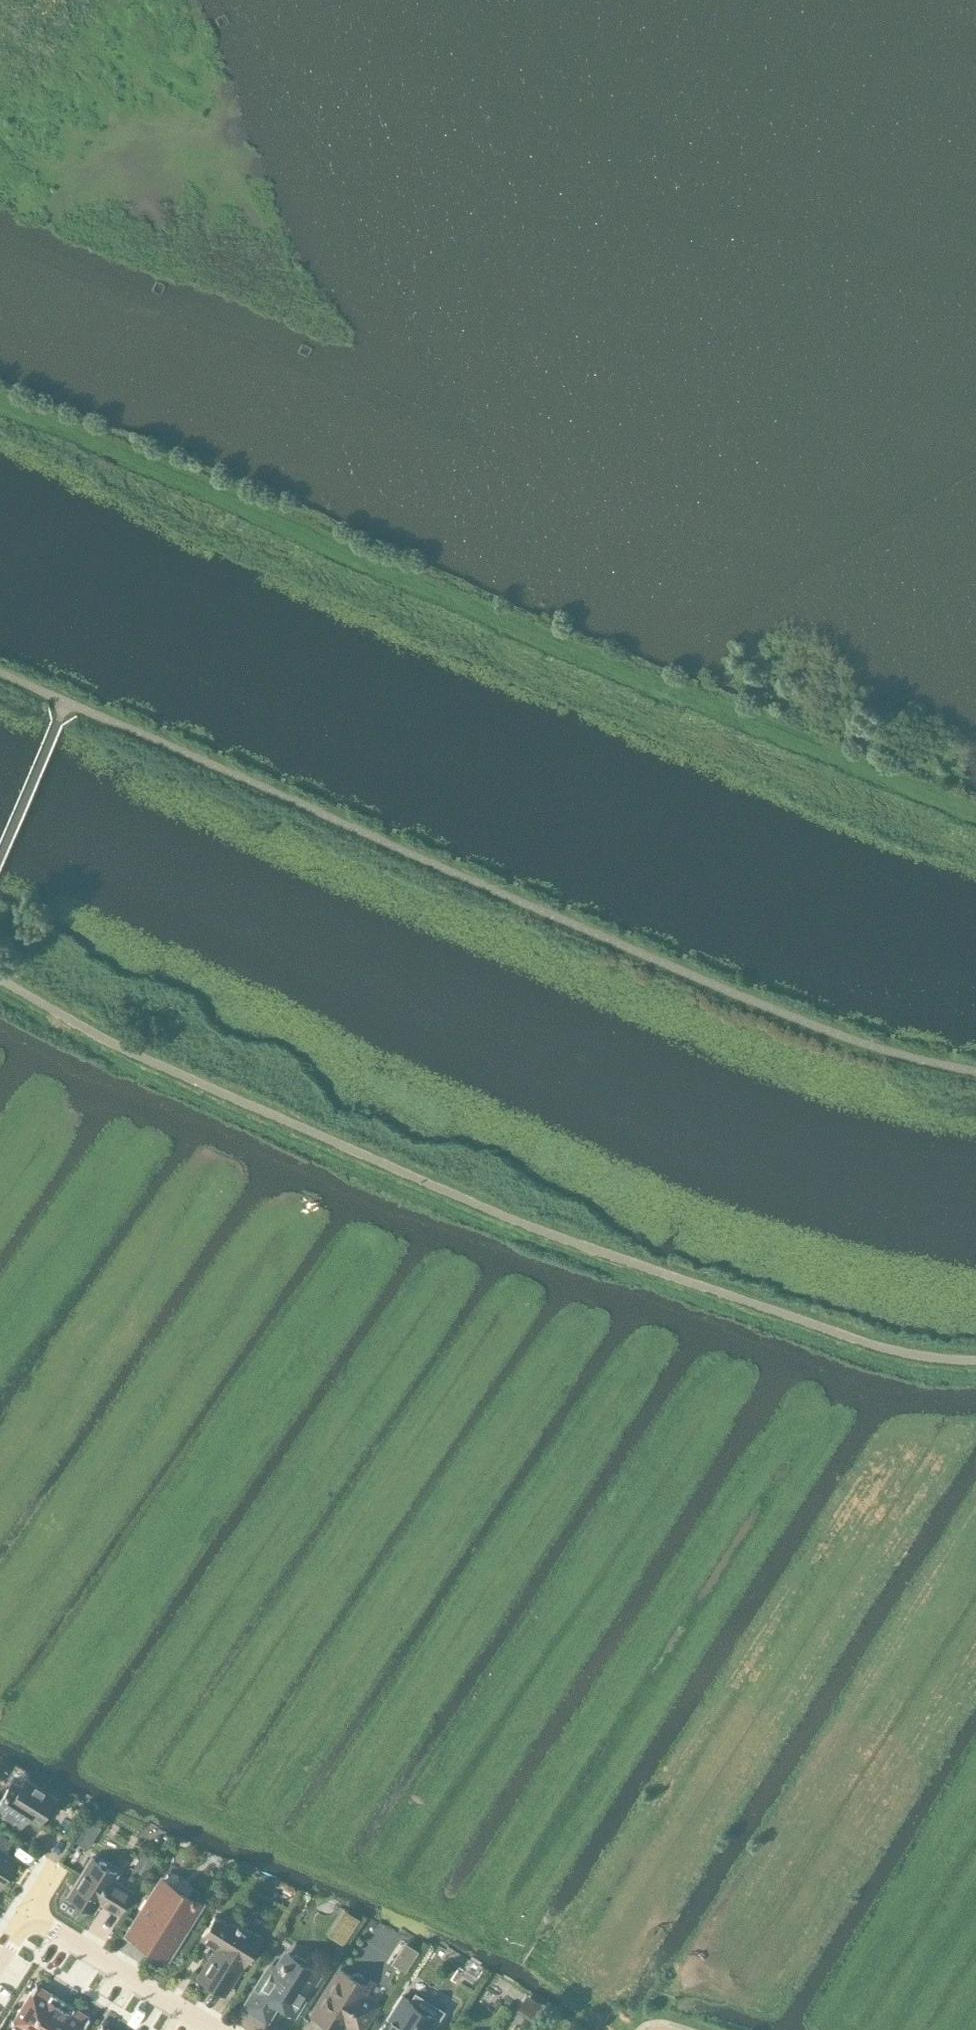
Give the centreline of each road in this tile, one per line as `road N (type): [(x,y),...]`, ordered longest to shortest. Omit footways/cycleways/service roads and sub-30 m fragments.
road 1 (track): [(392,1900),(542,1959),(625,2029)]
road 2 (residential): [(213,2029),(26,1913)]

